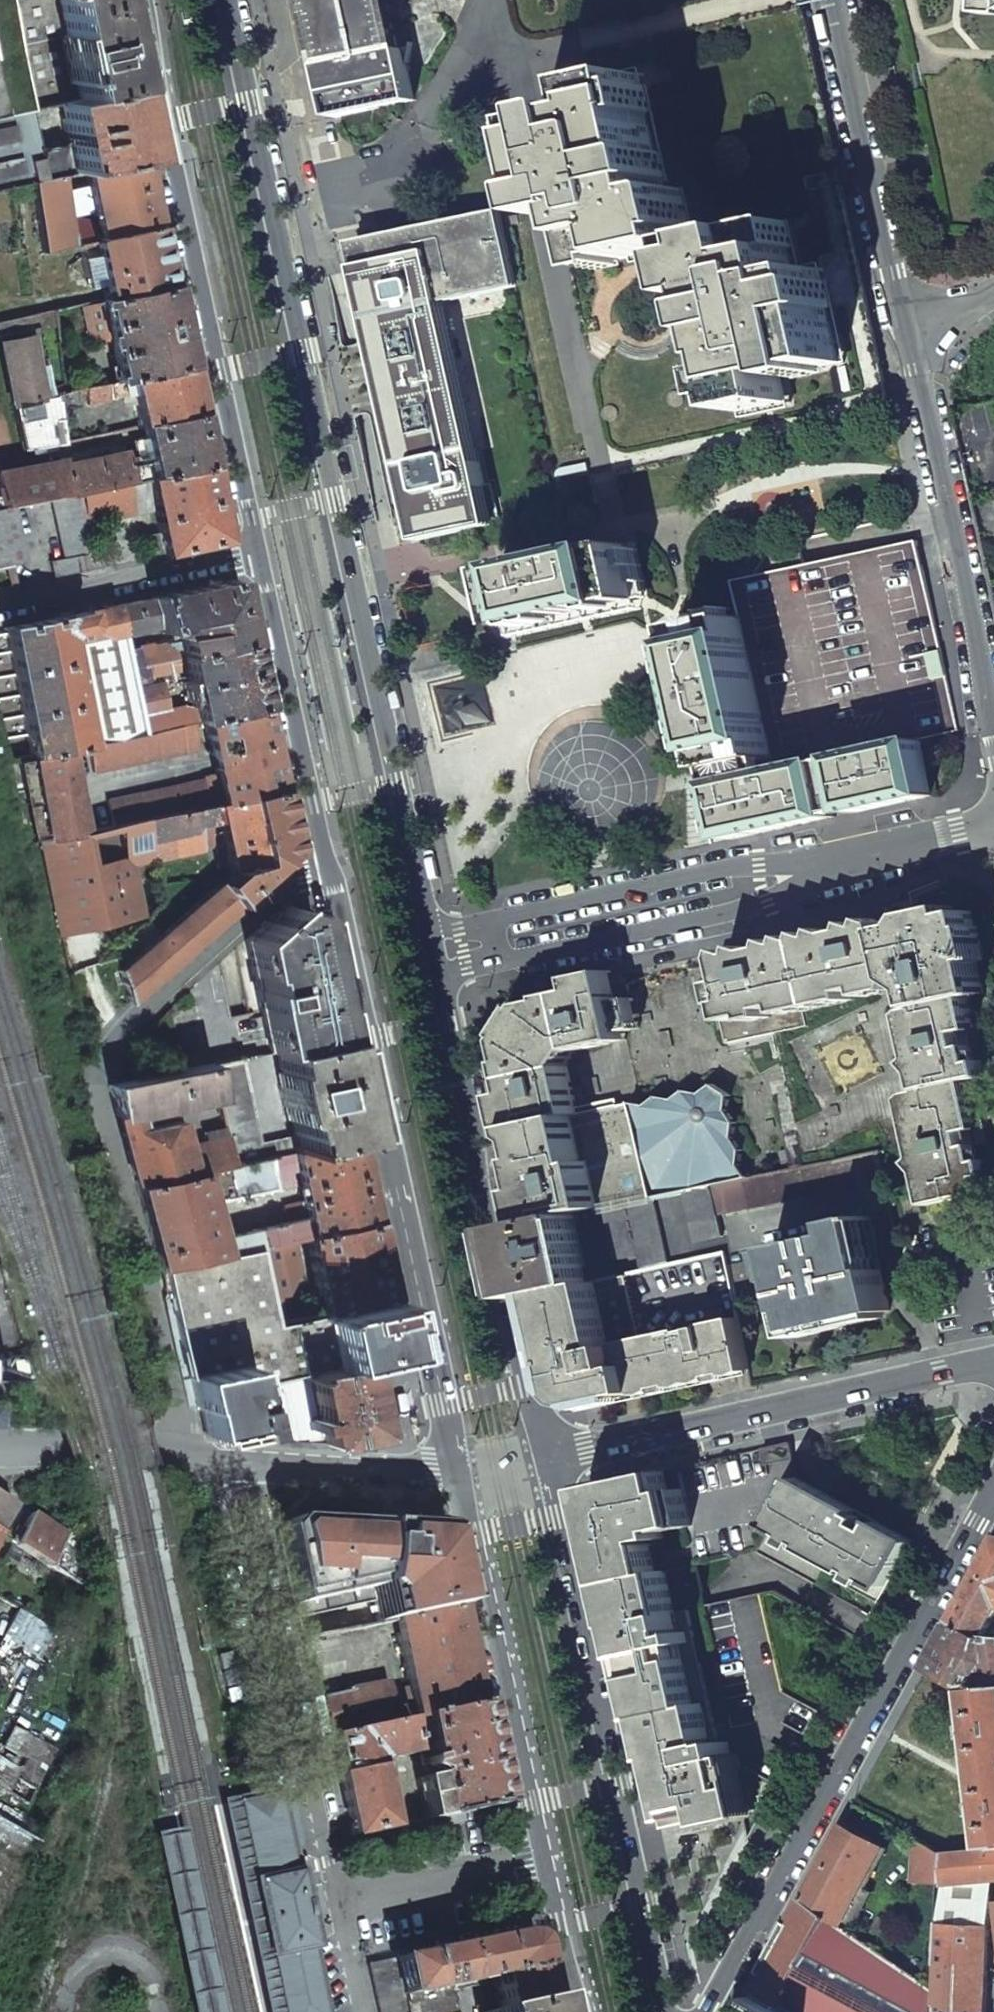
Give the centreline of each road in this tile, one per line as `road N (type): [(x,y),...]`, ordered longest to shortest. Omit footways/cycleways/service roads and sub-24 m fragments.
road 1 (secondary): [(426,922),(226,0)]
road 2 (residential): [(194,1458),(98,1089),(100,1060),(115,1035),(302,870),(331,867)]
road 3 (residential): [(544,1867),(348,1912),(248,1463)]
road 4 (secondary): [(331,867),(456,1468)]
road 5 (unclassified): [(701,2011),(993,1489)]
road 6 (secondary): [(666,2011),(546,1454)]
road 7 (secondary): [(139,0),(258,553)]
road 8 (secondary): [(546,1454),(485,1222),(440,987)]
road 9 (residential): [(993,1367),(546,1454)]
road 10 (unclassified): [(905,334),(993,739)]
road 11 (secondary): [(456,1468),(544,1867)]
road 12 (residential): [(440,987),(466,970),(740,910),(824,867)]
road 13 (residential): [(824,867),(732,867),(457,928),(426,922)]
road 14 (unclassified): [(833,0),(905,334)]
road 15 (secondary): [(258,553),(331,867)]
road 16 (residential): [(0,609),(258,553)]
road 17 (residential): [(456,1468),(248,1463)]
road 18 (residential): [(194,1458),(0,1449)]
road 19 (residential): [(824,867),(993,829)]
road 20 (secondary): [(544,1867),(582,2011)]

